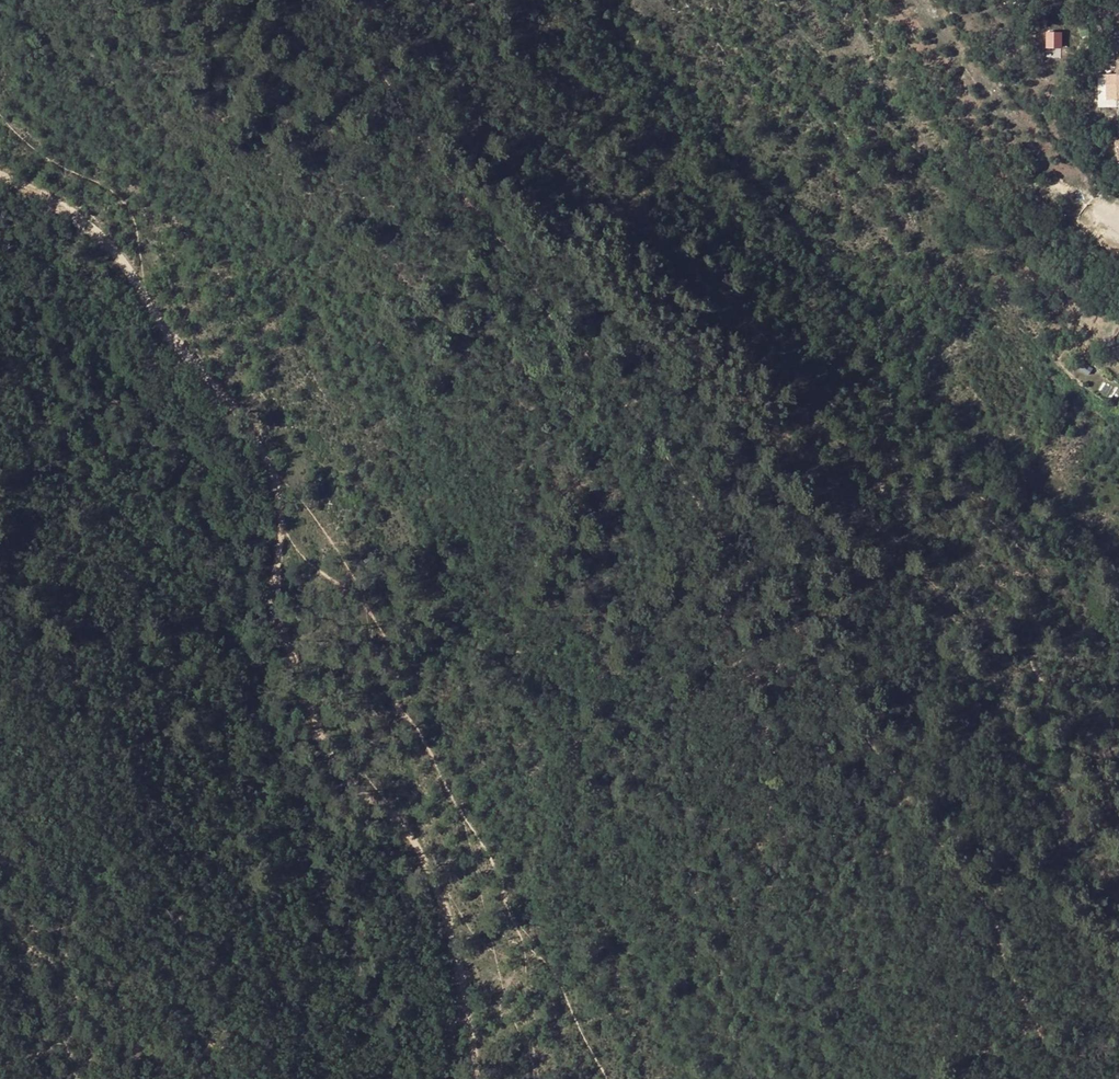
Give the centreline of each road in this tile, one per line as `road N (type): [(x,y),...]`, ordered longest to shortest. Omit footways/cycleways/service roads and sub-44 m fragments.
road 1 (track): [(473,1078),(448,934),(418,848),(326,754),(276,602),(281,519),(265,460),(105,240),(0,176)]
road 2 (track): [(920,0),(1003,112),(1092,200)]

